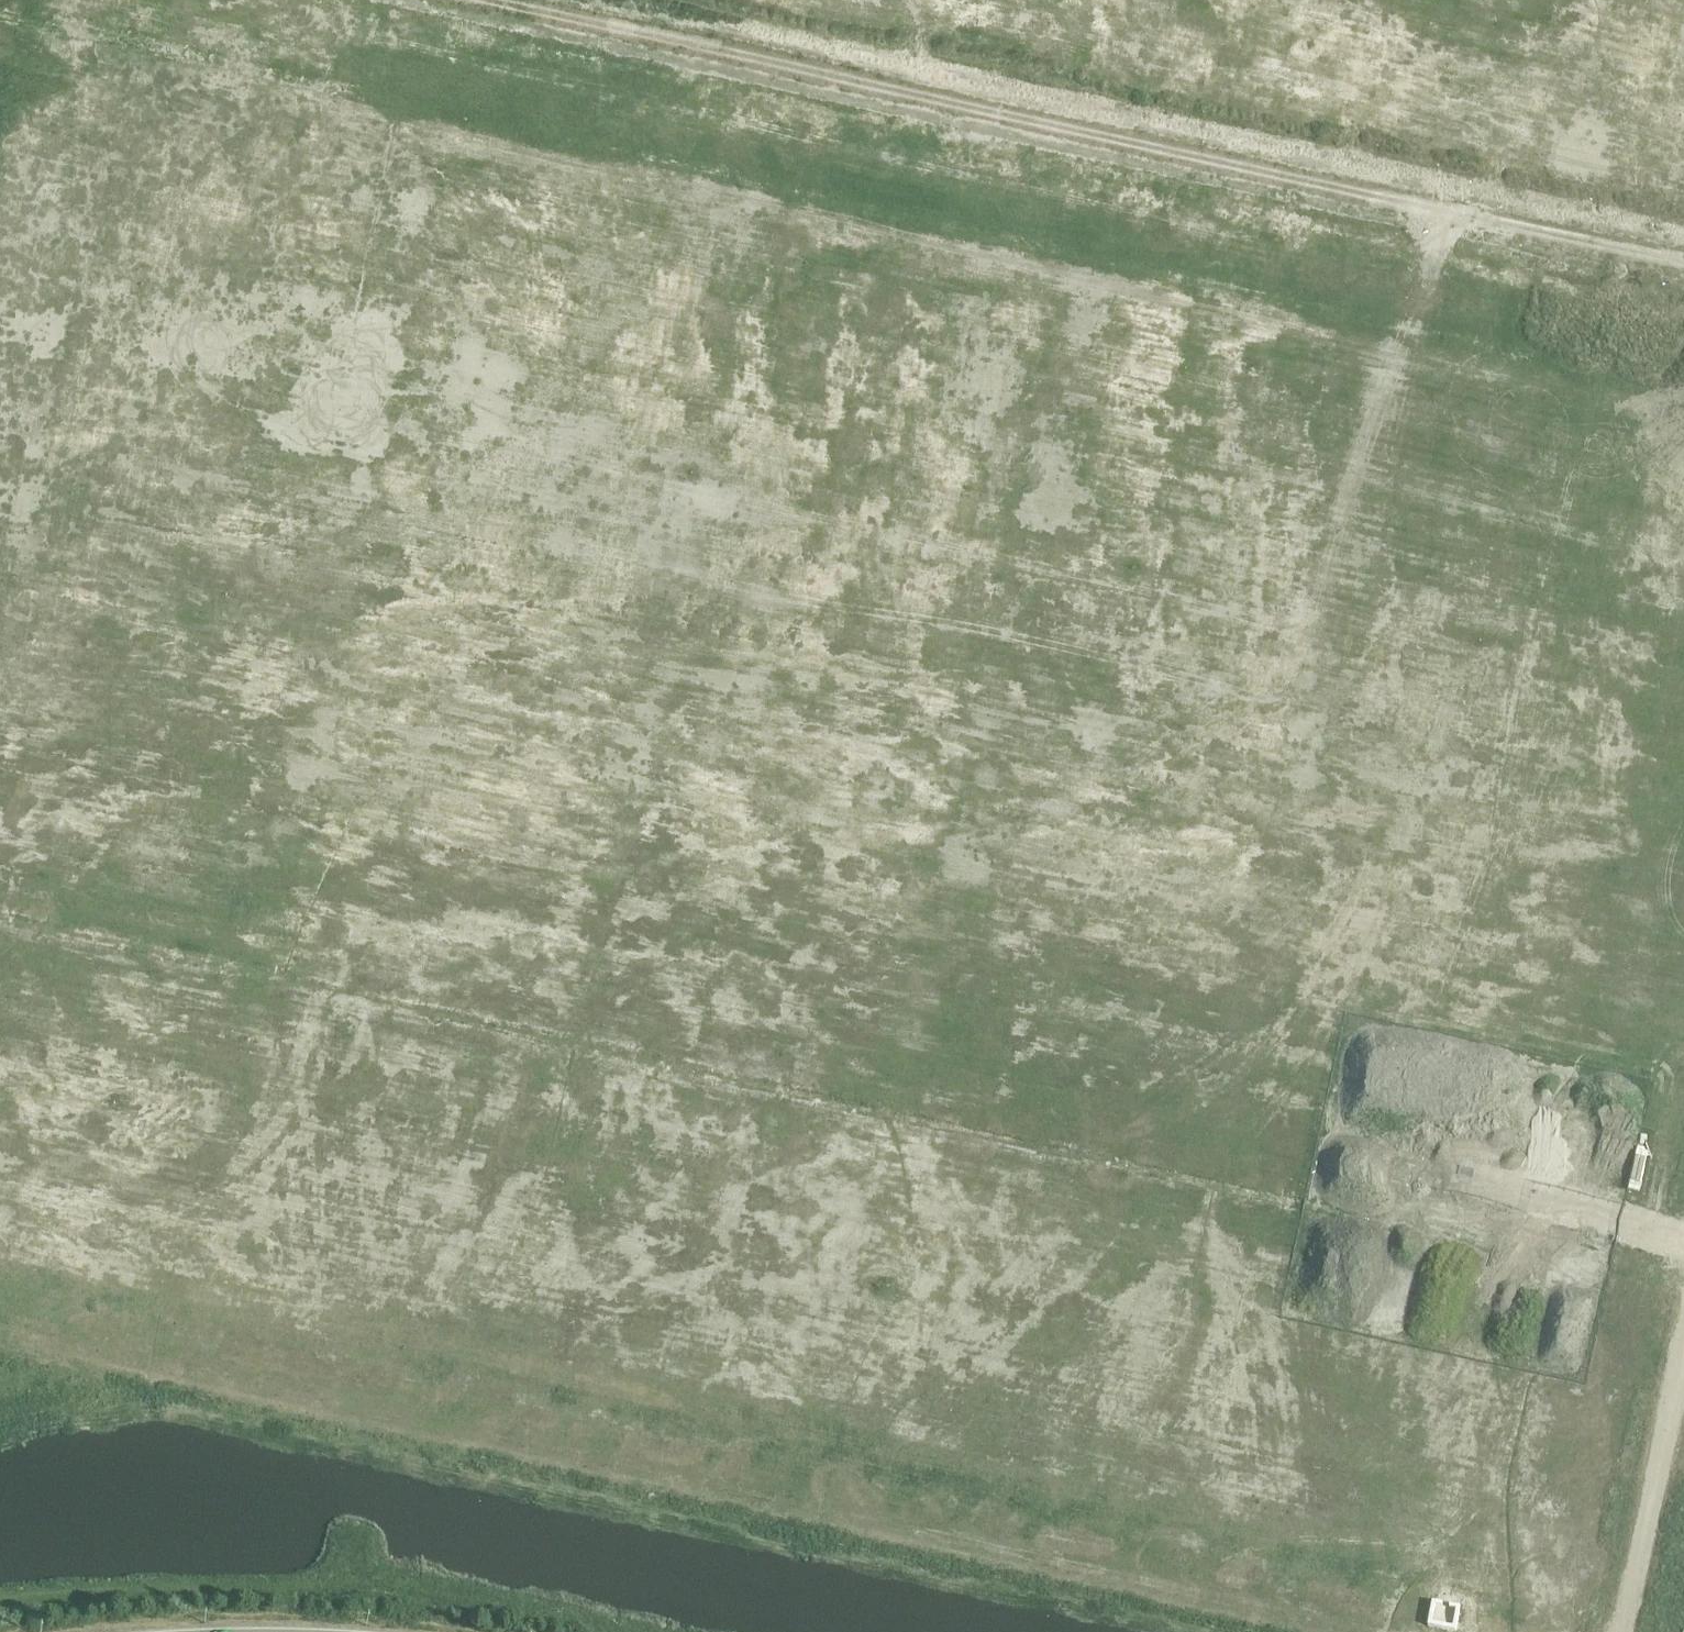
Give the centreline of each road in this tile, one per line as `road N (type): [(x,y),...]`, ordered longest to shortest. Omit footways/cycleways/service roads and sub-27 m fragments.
road 1 (unclassified): [(1683,262),(488,0)]
road 2 (unclassified): [(1683,1353),(1620,1631)]

